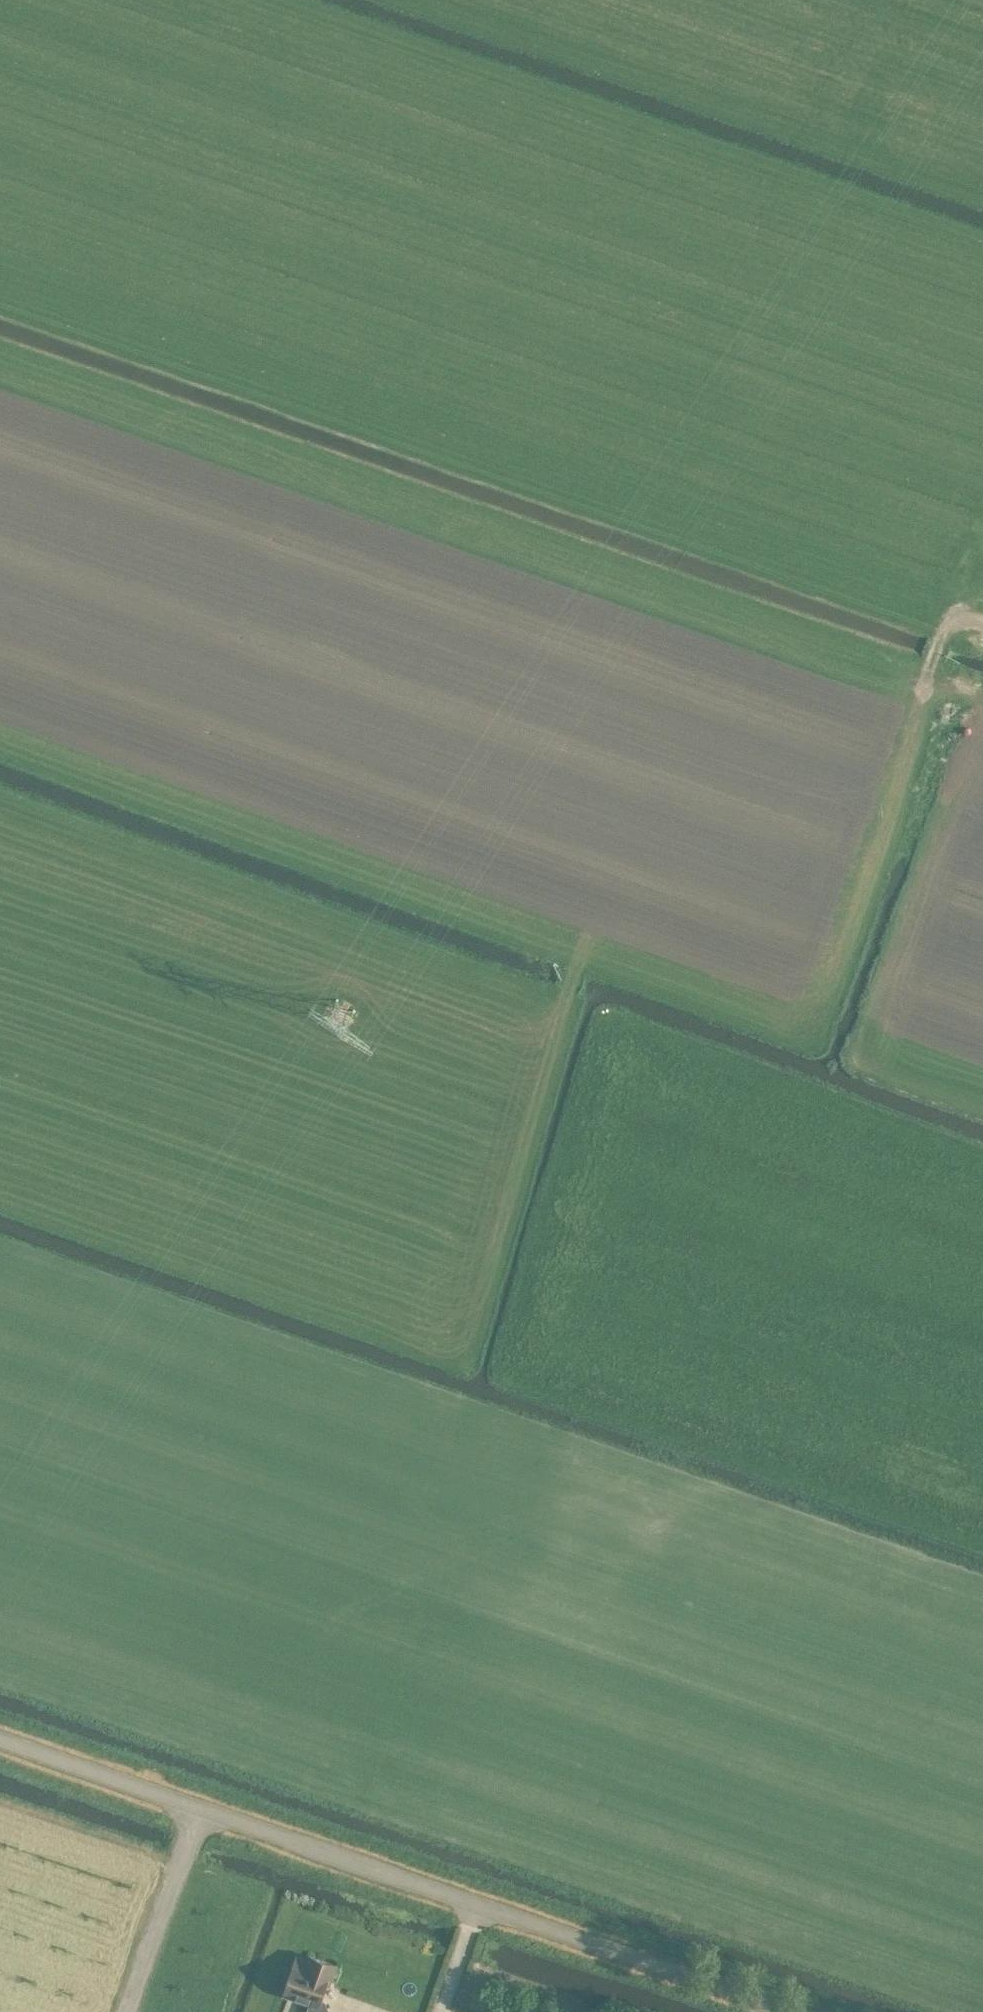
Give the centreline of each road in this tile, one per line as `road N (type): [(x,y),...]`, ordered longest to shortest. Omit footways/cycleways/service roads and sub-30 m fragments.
road 1 (tertiary): [(789,2011),(0,1741)]

